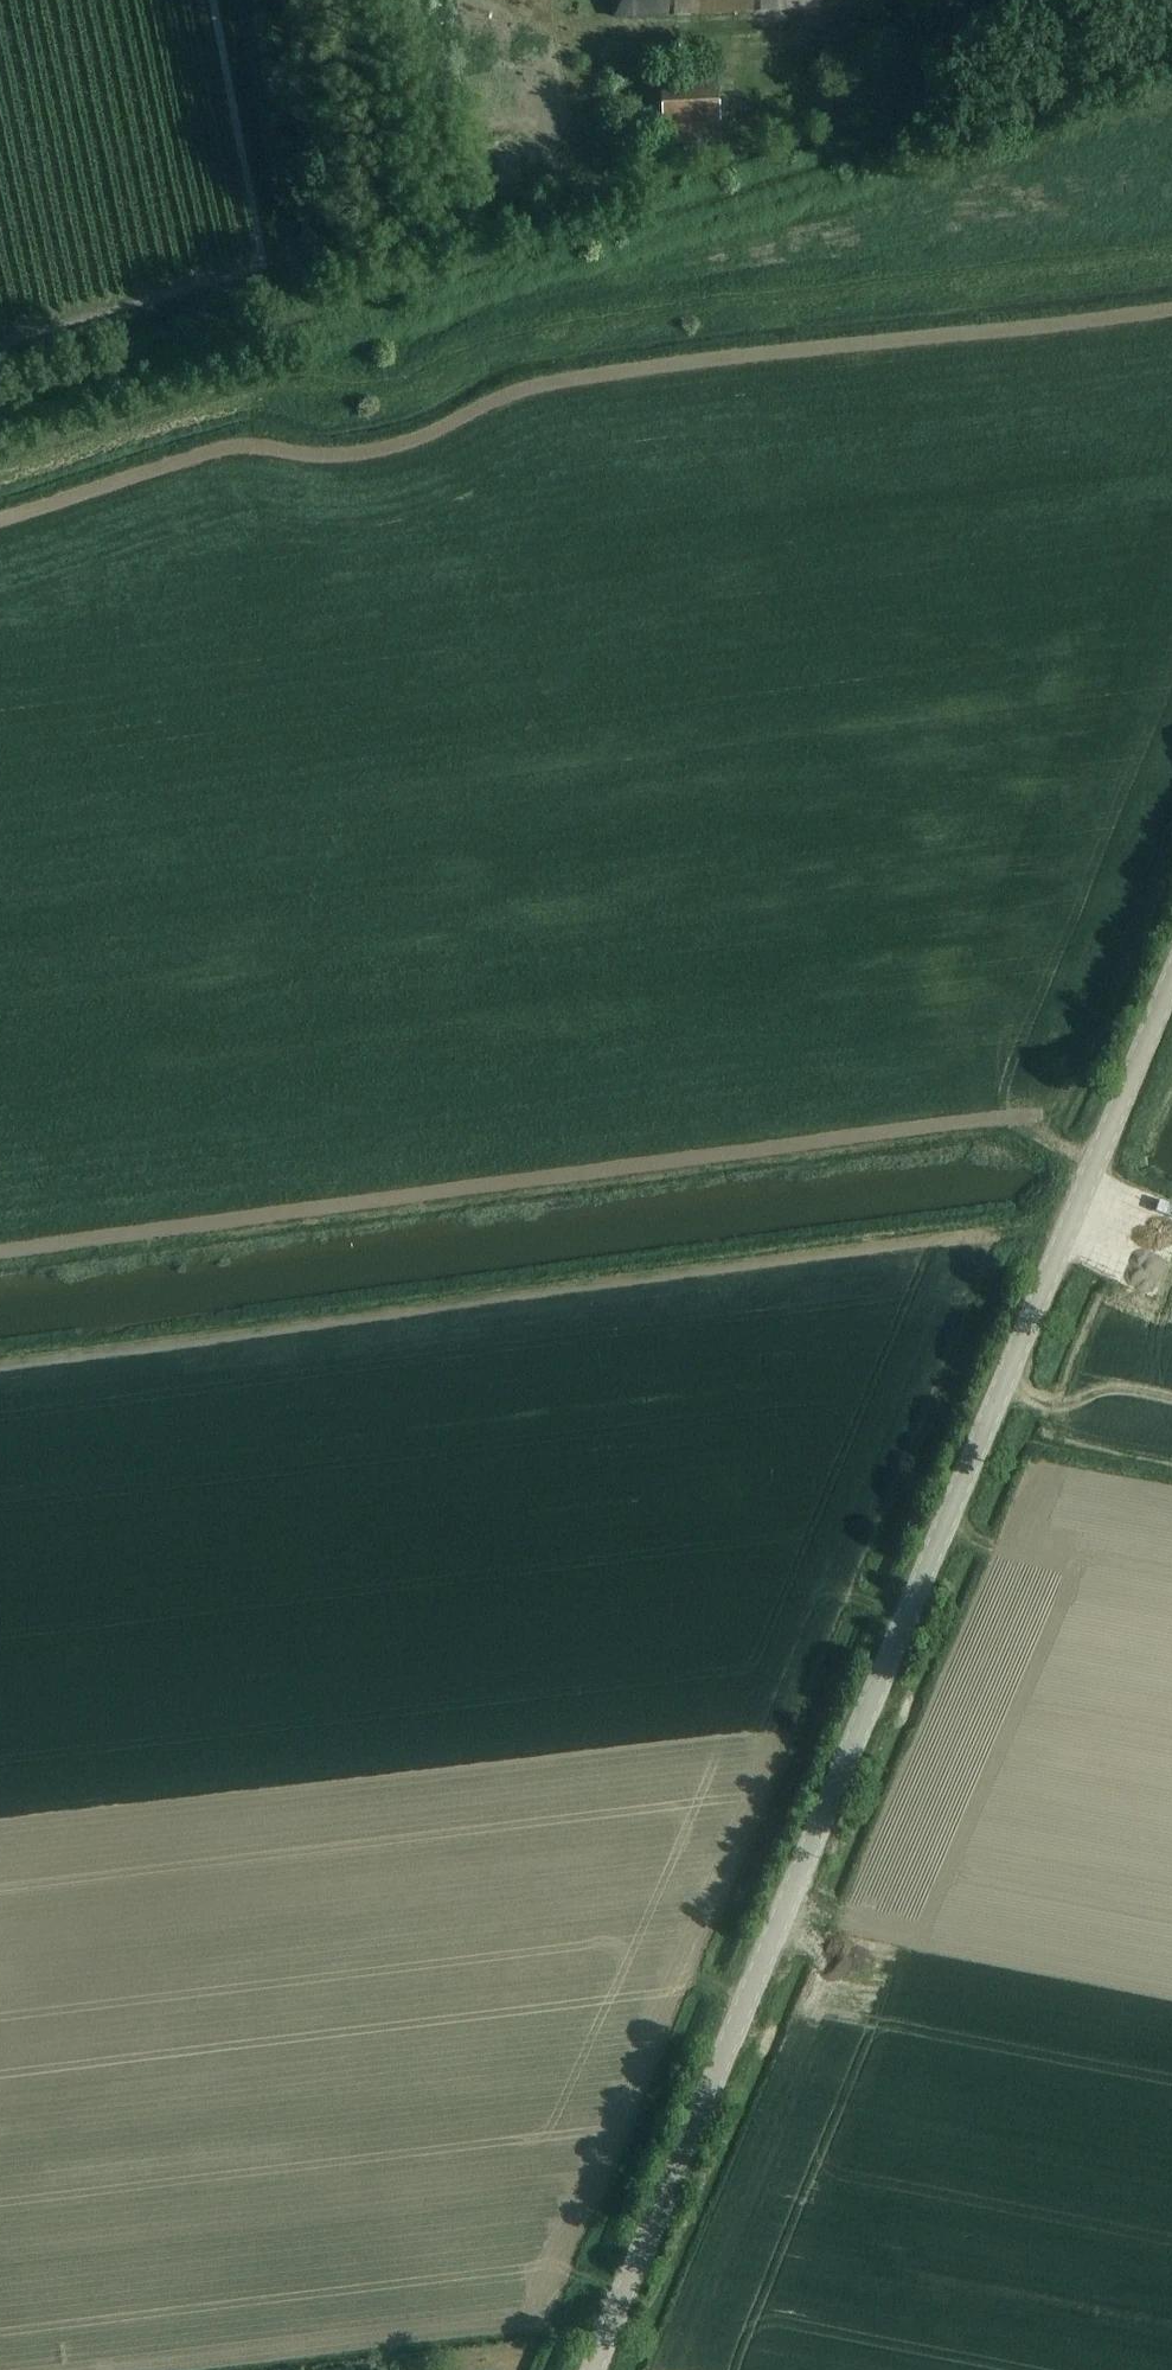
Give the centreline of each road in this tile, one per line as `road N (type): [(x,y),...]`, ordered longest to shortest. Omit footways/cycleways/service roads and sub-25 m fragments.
road 1 (tertiary): [(598,2369),(1171,993)]
road 2 (track): [(213,0),(262,250)]

